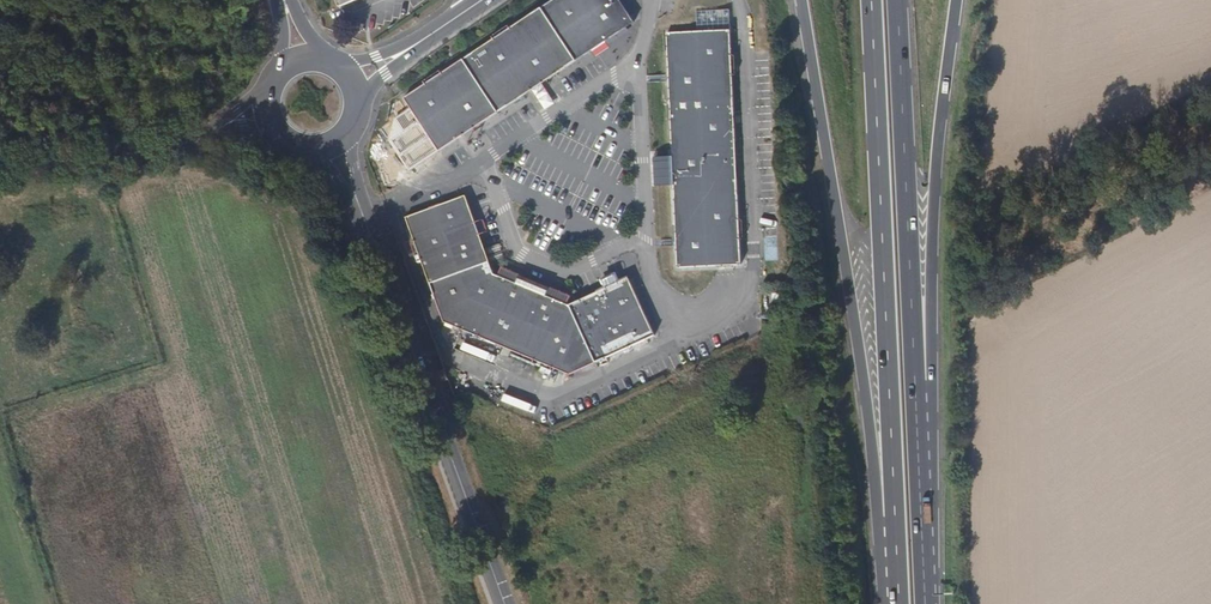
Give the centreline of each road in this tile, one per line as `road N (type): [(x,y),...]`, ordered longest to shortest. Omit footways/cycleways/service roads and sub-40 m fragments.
road 1 (trunk): [(802,0),(860,351),(884,603)]
road 2 (trunk): [(926,603),(937,186),(960,0)]
road 3 (trunk): [(870,0),(899,603)]
road 4 (trunk): [(925,603),(897,0)]
road 5 (tertiary): [(335,146),(510,603)]
road 6 (residential): [(216,138),(88,176),(0,181)]
road 7 (track): [(1032,237),(1210,144)]
road 8 (tertiary): [(485,0),(355,86)]

